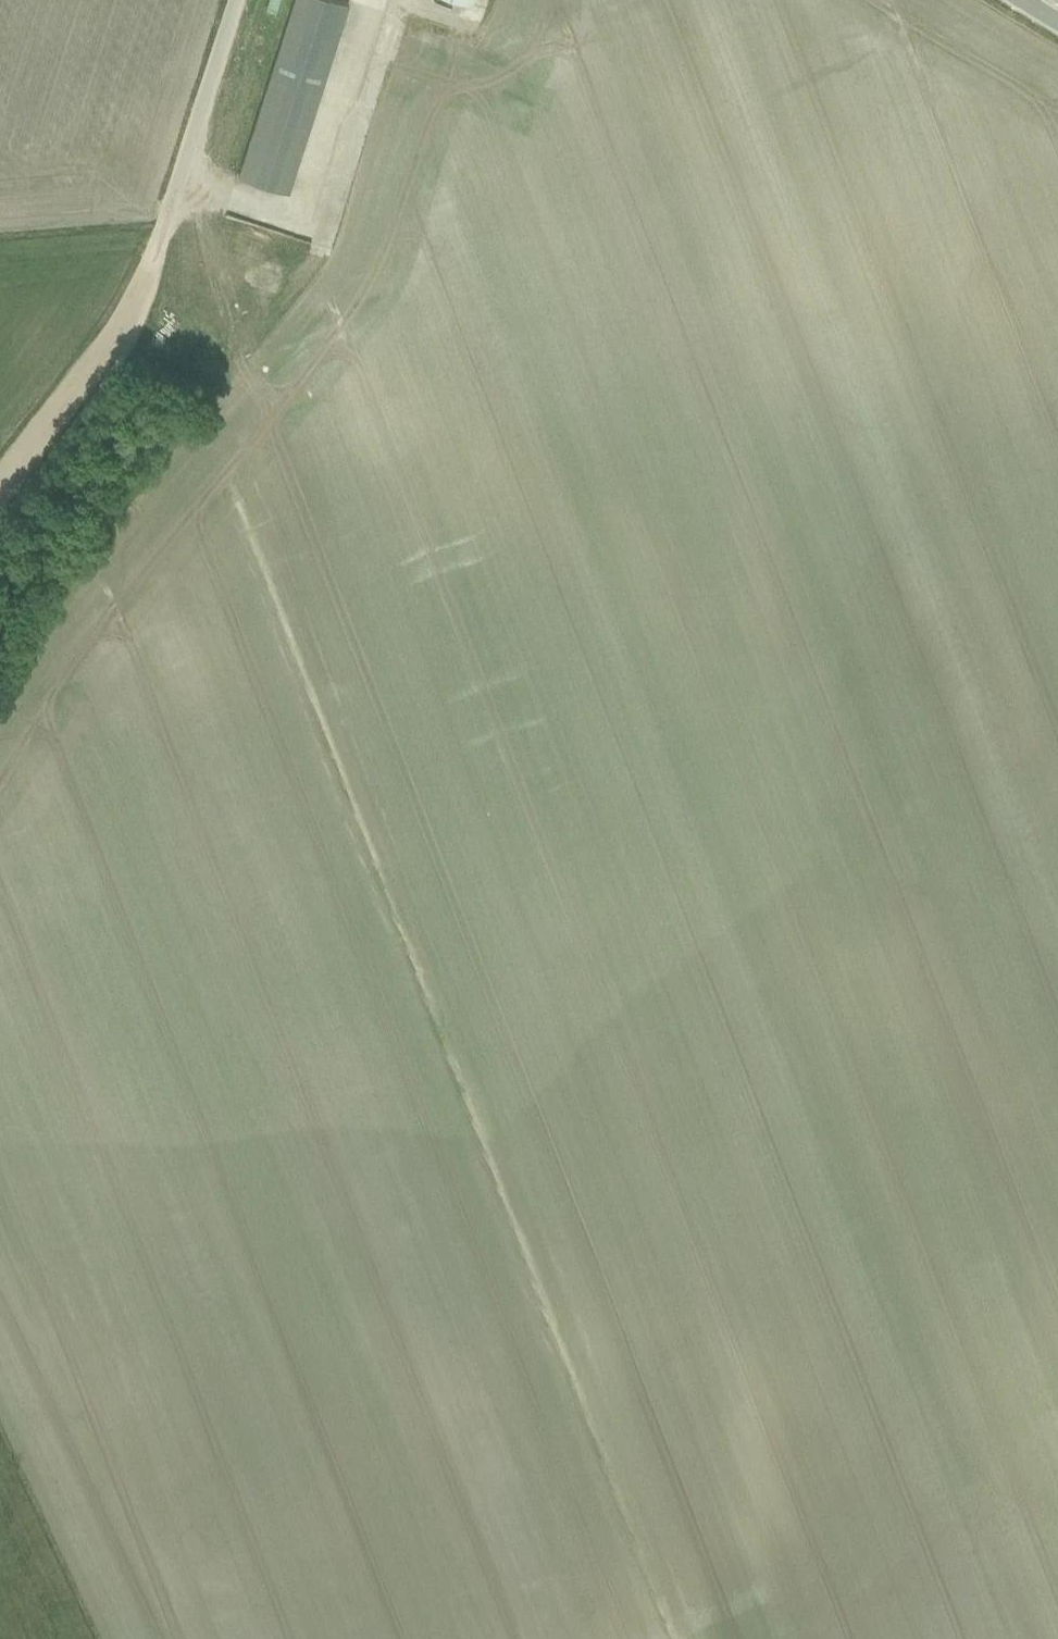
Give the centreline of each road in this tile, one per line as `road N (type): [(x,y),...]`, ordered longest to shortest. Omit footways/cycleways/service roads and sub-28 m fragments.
road 1 (unclassified): [(148,264),(233,0)]
road 2 (track): [(148,264),(99,355),(0,489)]

